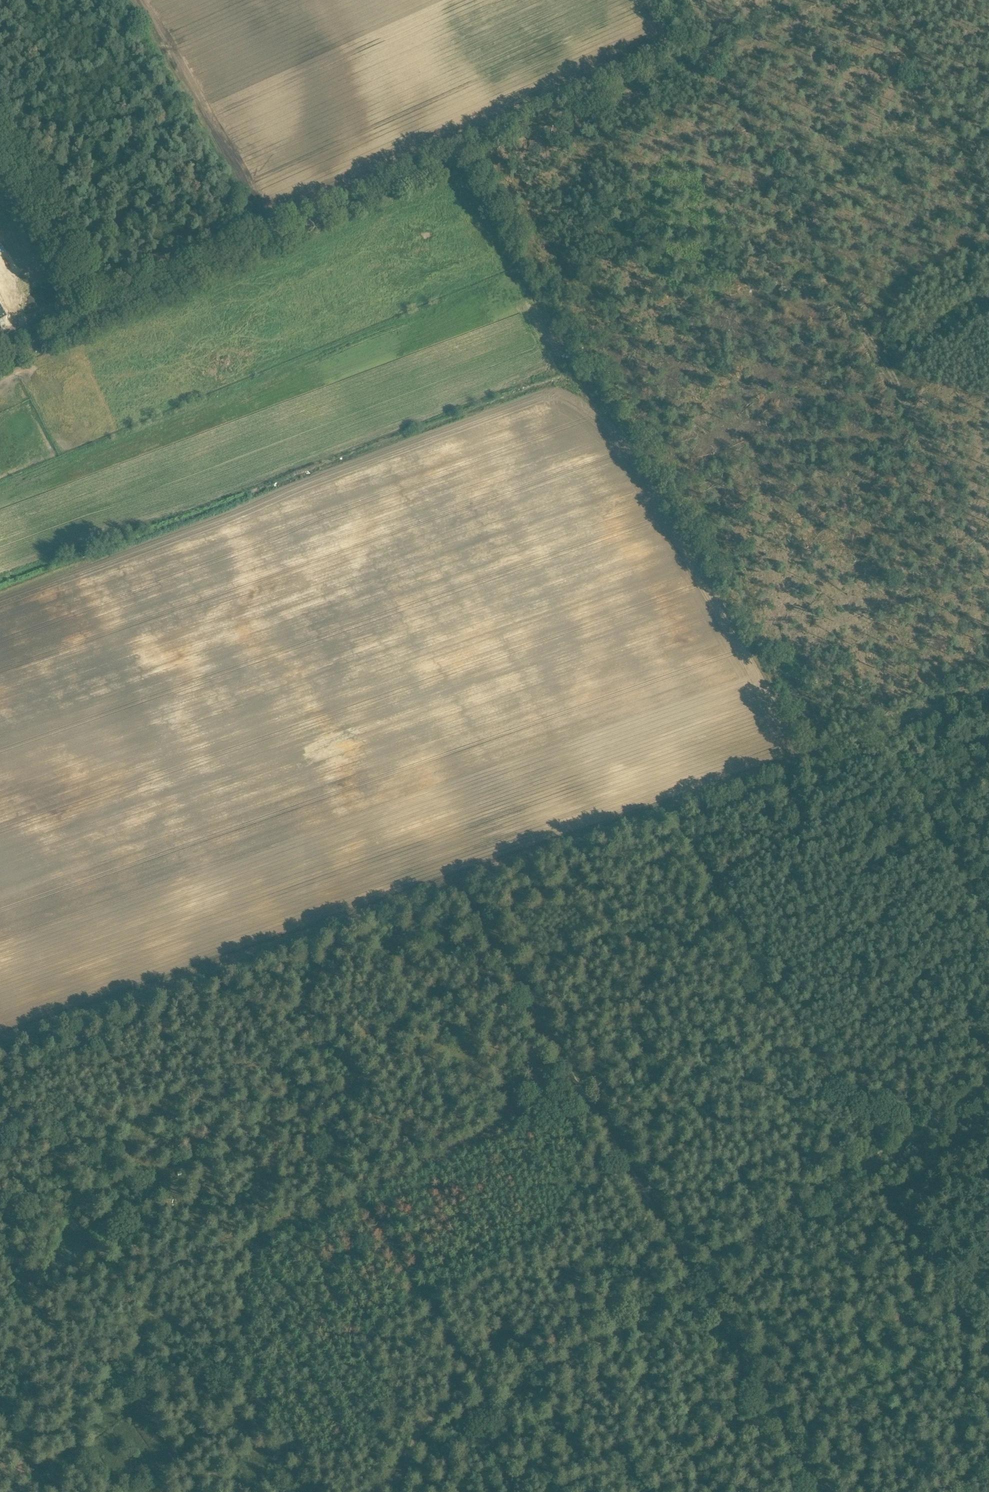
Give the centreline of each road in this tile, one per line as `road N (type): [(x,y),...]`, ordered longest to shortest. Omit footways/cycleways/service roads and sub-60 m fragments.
road 1 (track): [(883,726),(0,1045)]
road 2 (track): [(0,358),(803,0)]
road 3 (track): [(988,553),(715,39)]
road 4 (track): [(824,1491),(646,1196)]
road 5 (track): [(268,241),(135,0)]
road 6 (track): [(646,1196),(523,980)]
road 7 (track): [(873,1160),(988,1354)]
road 8 (track): [(884,0),(988,197)]
road 9 (track): [(883,726),(988,911)]
road 10 (track): [(0,155),(102,314)]
road 11 (track): [(523,980),(461,876)]

